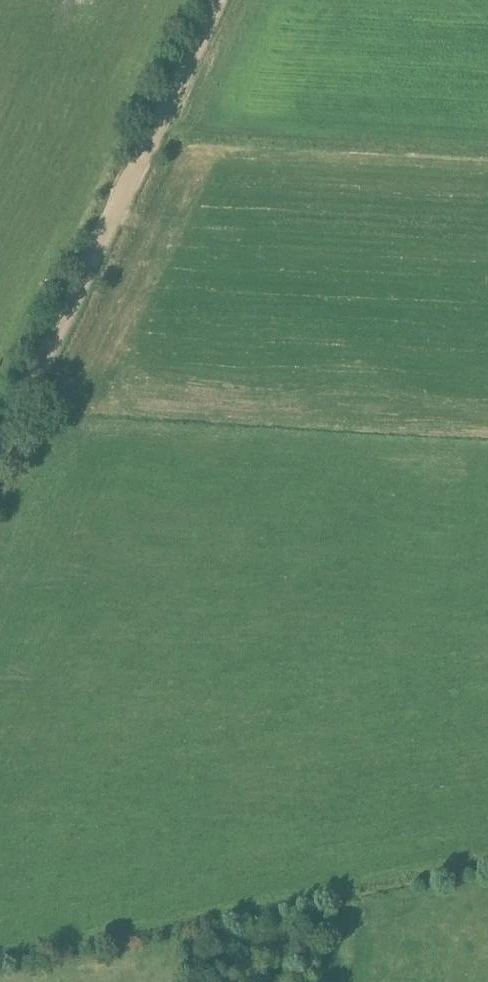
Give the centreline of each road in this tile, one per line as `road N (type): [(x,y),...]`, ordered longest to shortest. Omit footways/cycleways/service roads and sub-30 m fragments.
road 1 (track): [(220,0),(0,462)]

